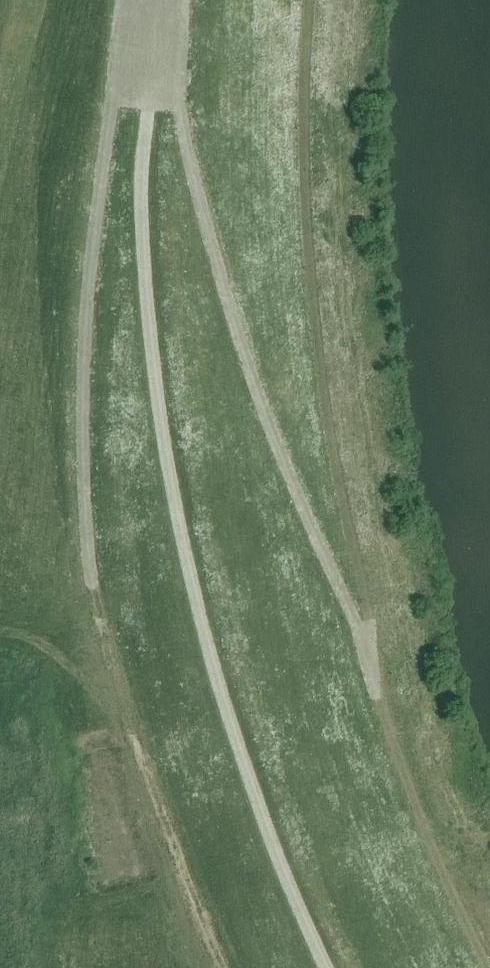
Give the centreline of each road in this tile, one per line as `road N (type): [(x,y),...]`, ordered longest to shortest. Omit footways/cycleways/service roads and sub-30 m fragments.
road 1 (track): [(487,967),(403,774),(237,333),(198,202),(166,0)]
road 2 (track): [(148,0),(115,109),(86,329),(91,566),(126,712),(219,967)]
road 3 (track): [(325,967),(281,868),(214,667),(171,477),(142,207),(157,0)]

